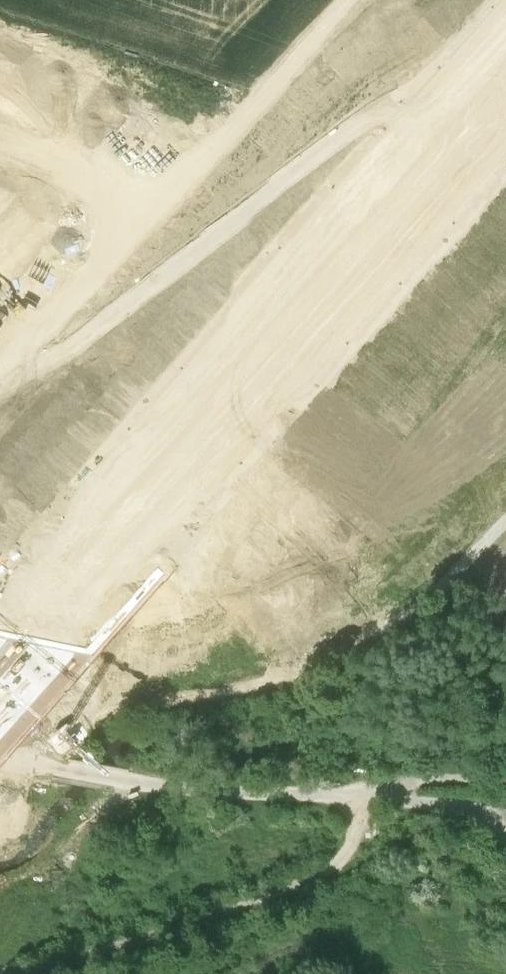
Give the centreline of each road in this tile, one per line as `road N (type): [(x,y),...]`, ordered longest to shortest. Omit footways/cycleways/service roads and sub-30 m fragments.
road 1 (motorway): [(505,46),(0,620)]
road 2 (motorway): [(0,686),(505,113)]
road 3 (track): [(11,764),(39,731),(71,717),(276,670),(413,618),(505,534)]
road 4 (track): [(11,764),(207,795),(359,794)]
road 5 (track): [(359,794),(505,783)]

